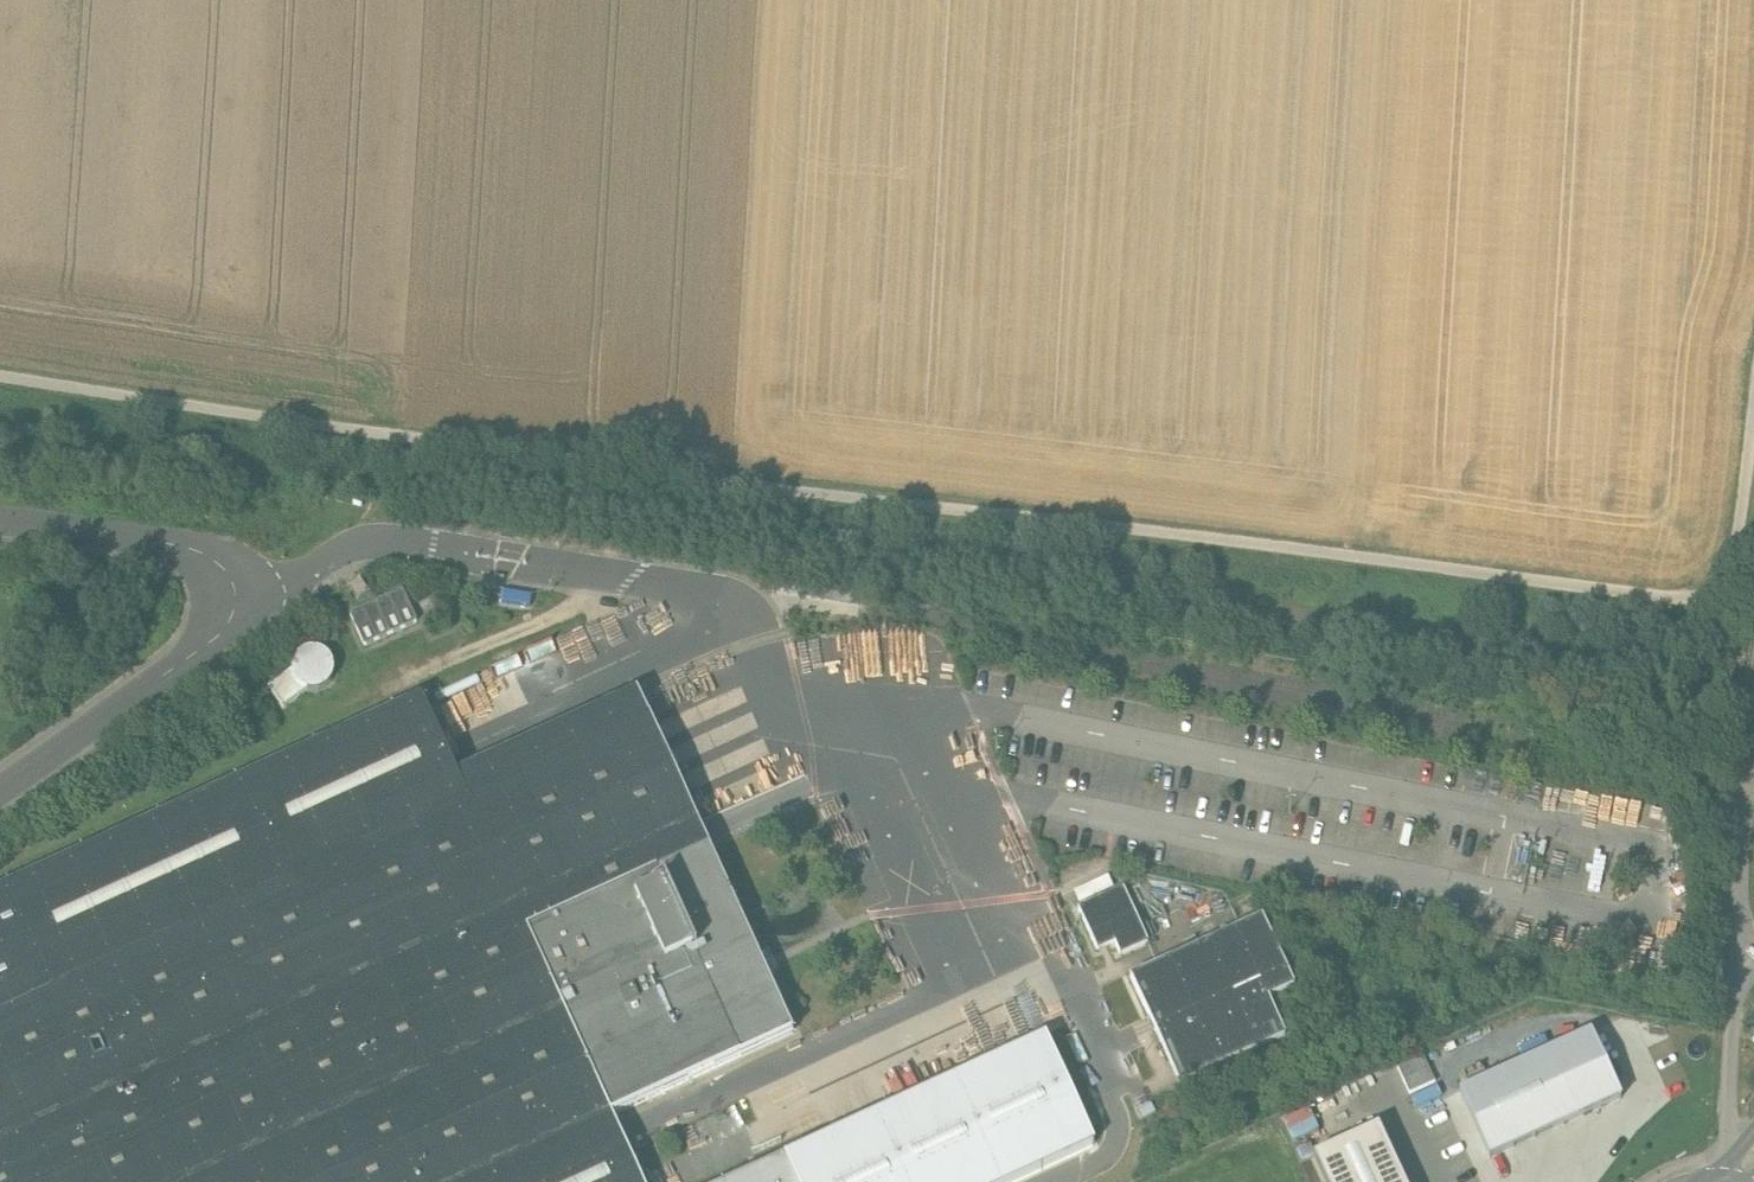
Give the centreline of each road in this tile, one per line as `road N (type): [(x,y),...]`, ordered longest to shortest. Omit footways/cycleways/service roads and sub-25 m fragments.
road 1 (track): [(0,376),(846,497),(1688,601),(1720,593),(1734,569),(1753,419)]
road 2 (unclassified): [(236,600),(216,637),(0,790)]
road 3 (unclassified): [(236,600),(226,569),(204,554),(0,521)]
road 4 (unclassified): [(450,549),(362,540),(236,600)]
road 5 (unclassified): [(1736,961),(1753,735)]
road 6 (unclassified): [(1730,1165),(1736,961)]

